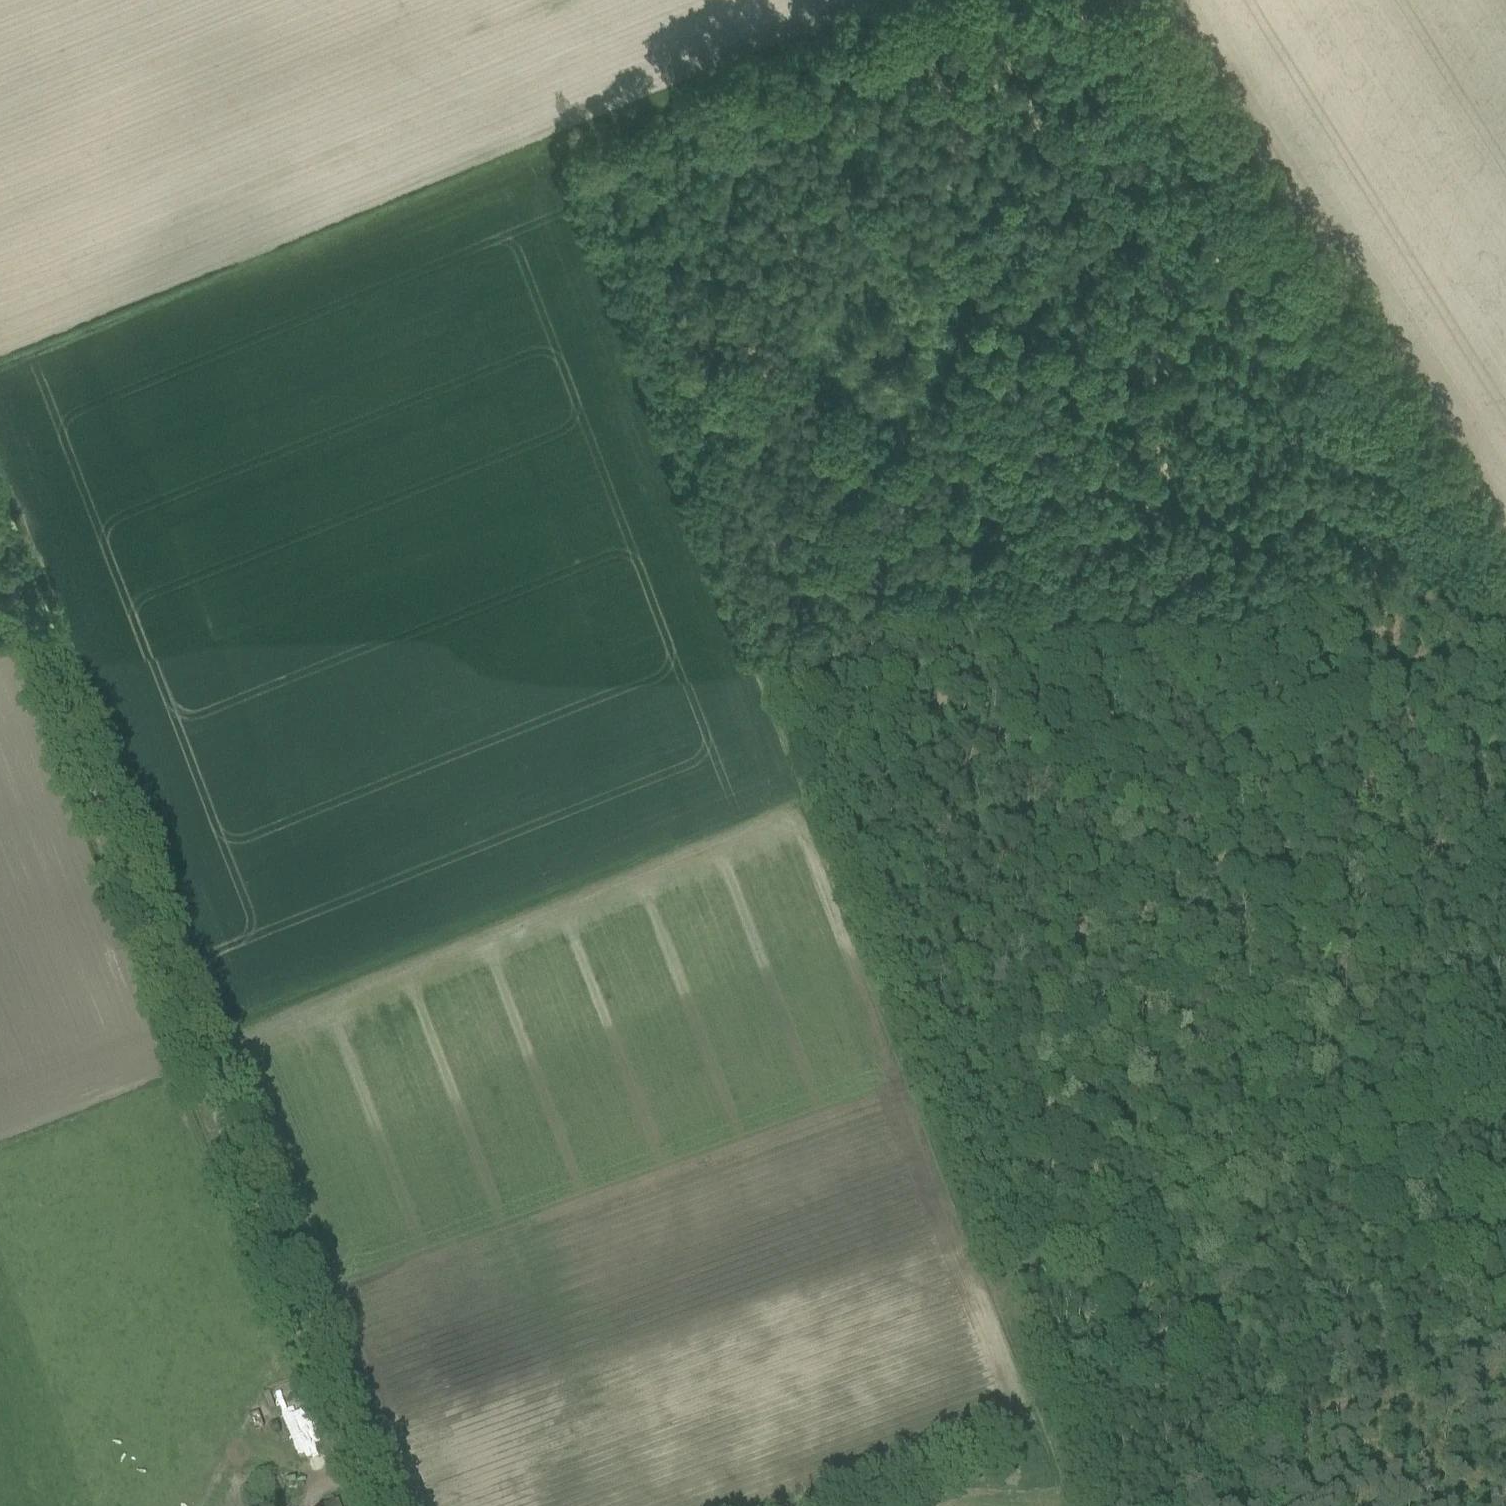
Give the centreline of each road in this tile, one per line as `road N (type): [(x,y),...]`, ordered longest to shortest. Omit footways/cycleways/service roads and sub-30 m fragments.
road 1 (track): [(365,1505),(0,559)]
road 2 (unclassified): [(1505,599),(1125,0)]

